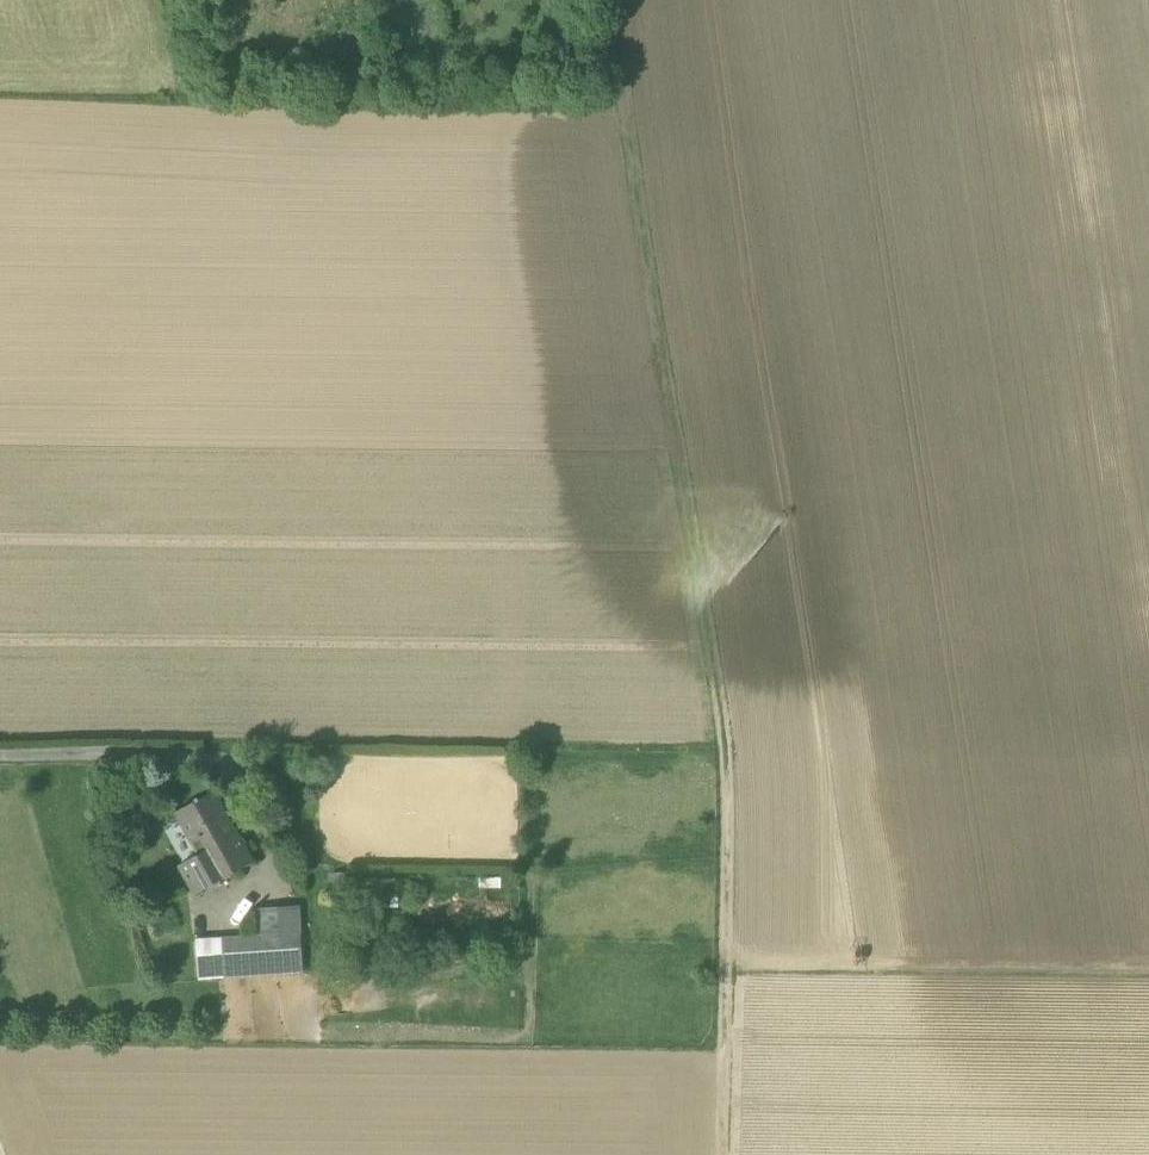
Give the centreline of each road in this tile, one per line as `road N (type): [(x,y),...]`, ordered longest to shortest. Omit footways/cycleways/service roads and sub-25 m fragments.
road 1 (track): [(608,0),(724,751),(719,1154)]

